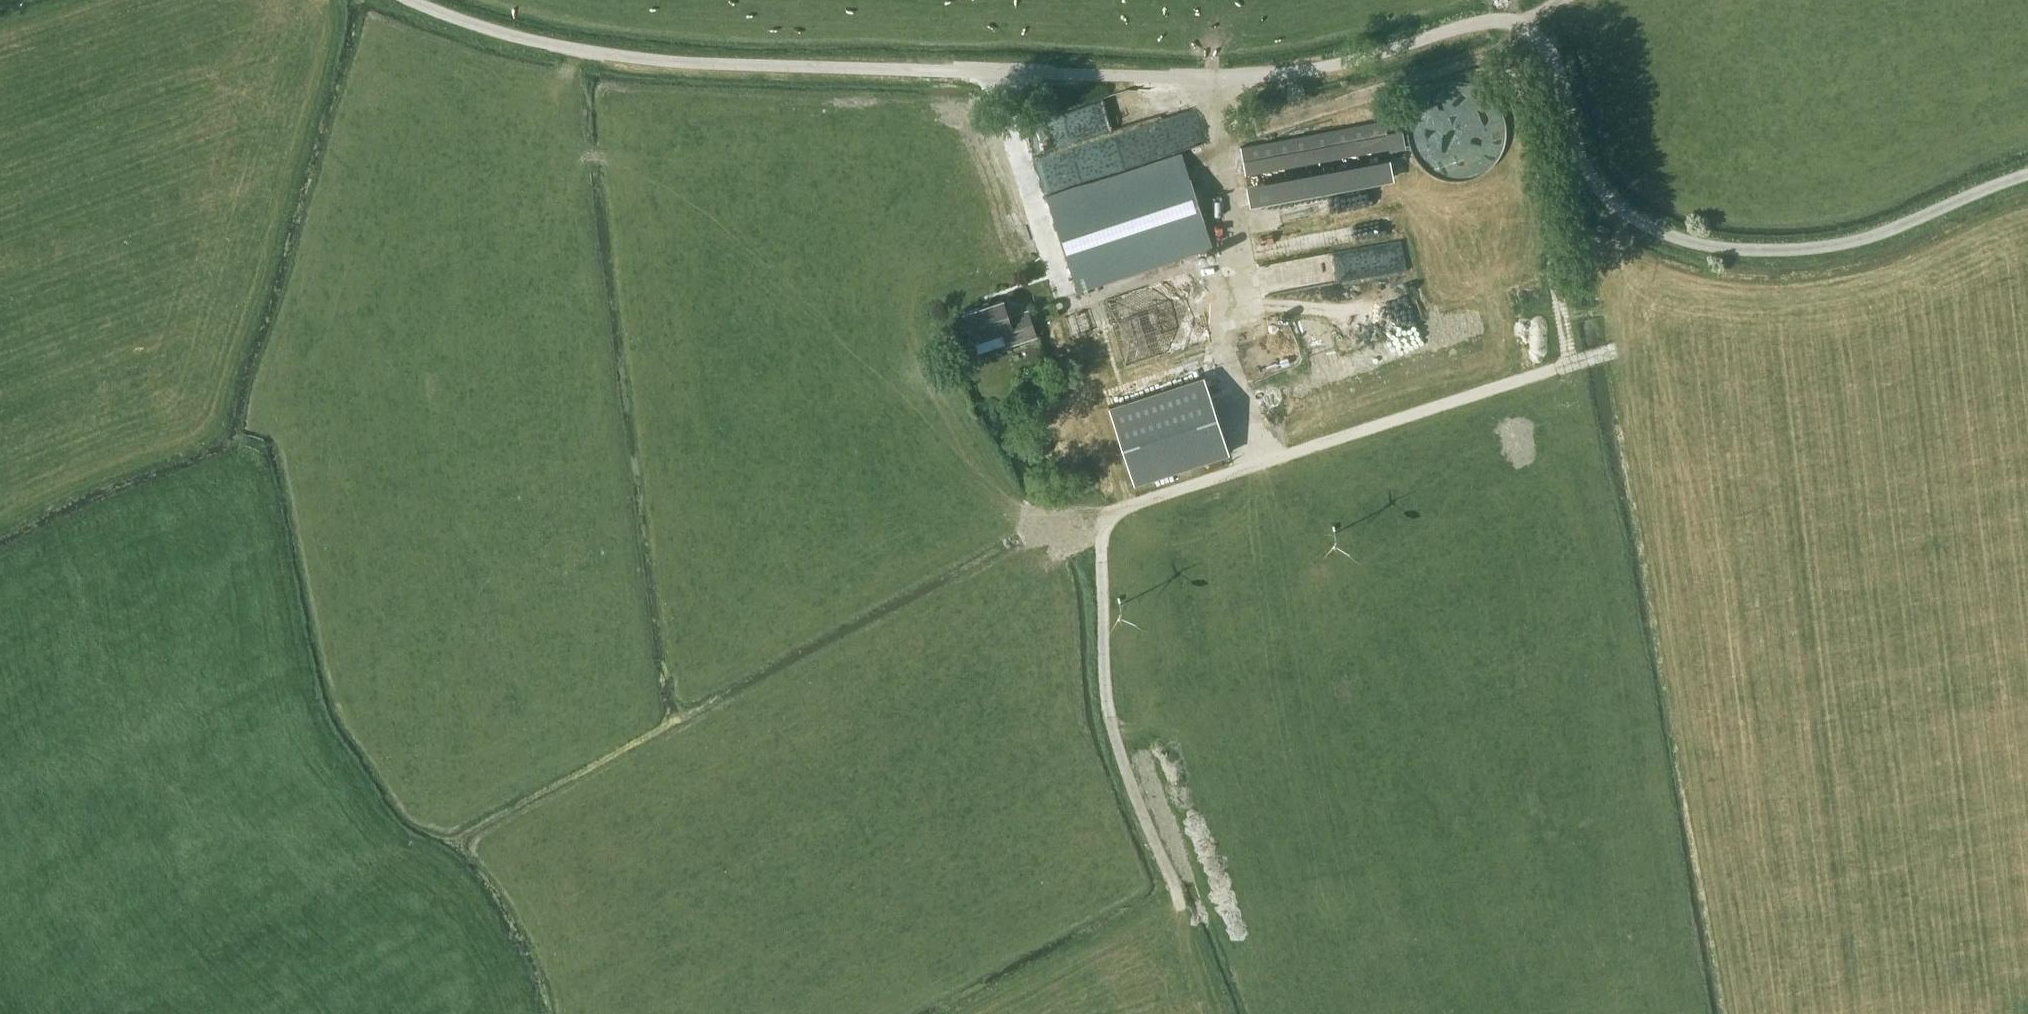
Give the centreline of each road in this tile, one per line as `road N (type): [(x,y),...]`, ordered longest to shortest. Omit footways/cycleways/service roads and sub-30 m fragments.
road 1 (unclassified): [(407,0),(546,48),(618,59),(926,74),(1249,79),(1323,69),(1483,21),(1521,23),(1540,33),(1552,54),(1582,160),(1602,199),(1654,232),(1716,249),(1845,246),(2027,176)]
road 2 (track): [(1607,352),(1107,516),(1101,571),(1114,729),(1177,894)]
road 3 (track): [(1221,139),(1492,55),(1521,23),(1567,0)]

